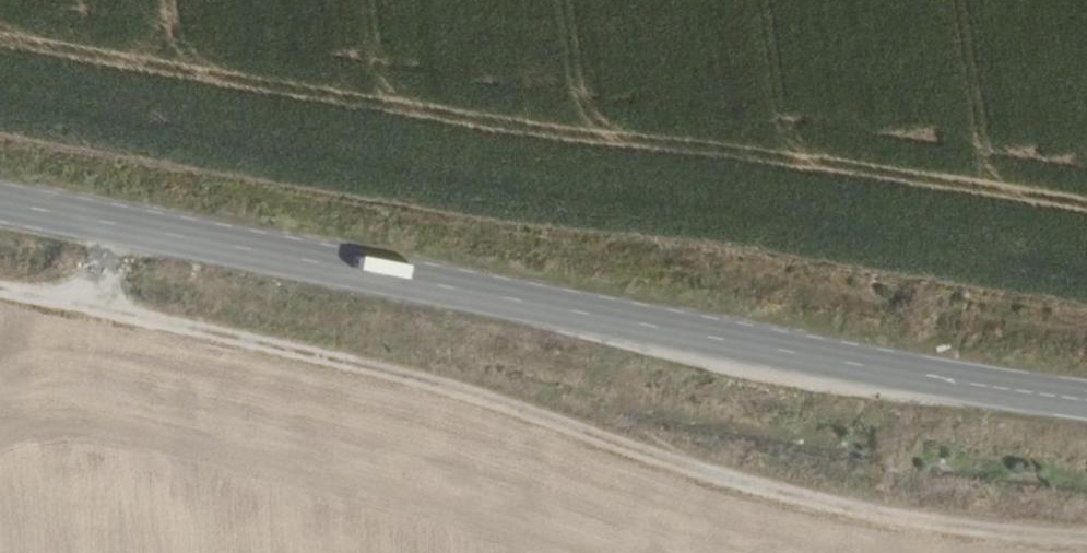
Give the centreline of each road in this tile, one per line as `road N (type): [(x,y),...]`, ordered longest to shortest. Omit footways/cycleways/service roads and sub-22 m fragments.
road 1 (track): [(0,288),(485,391),(685,466),(860,518),(1086,535)]
road 2 (tertiary): [(1086,395),(639,321),(0,202)]

